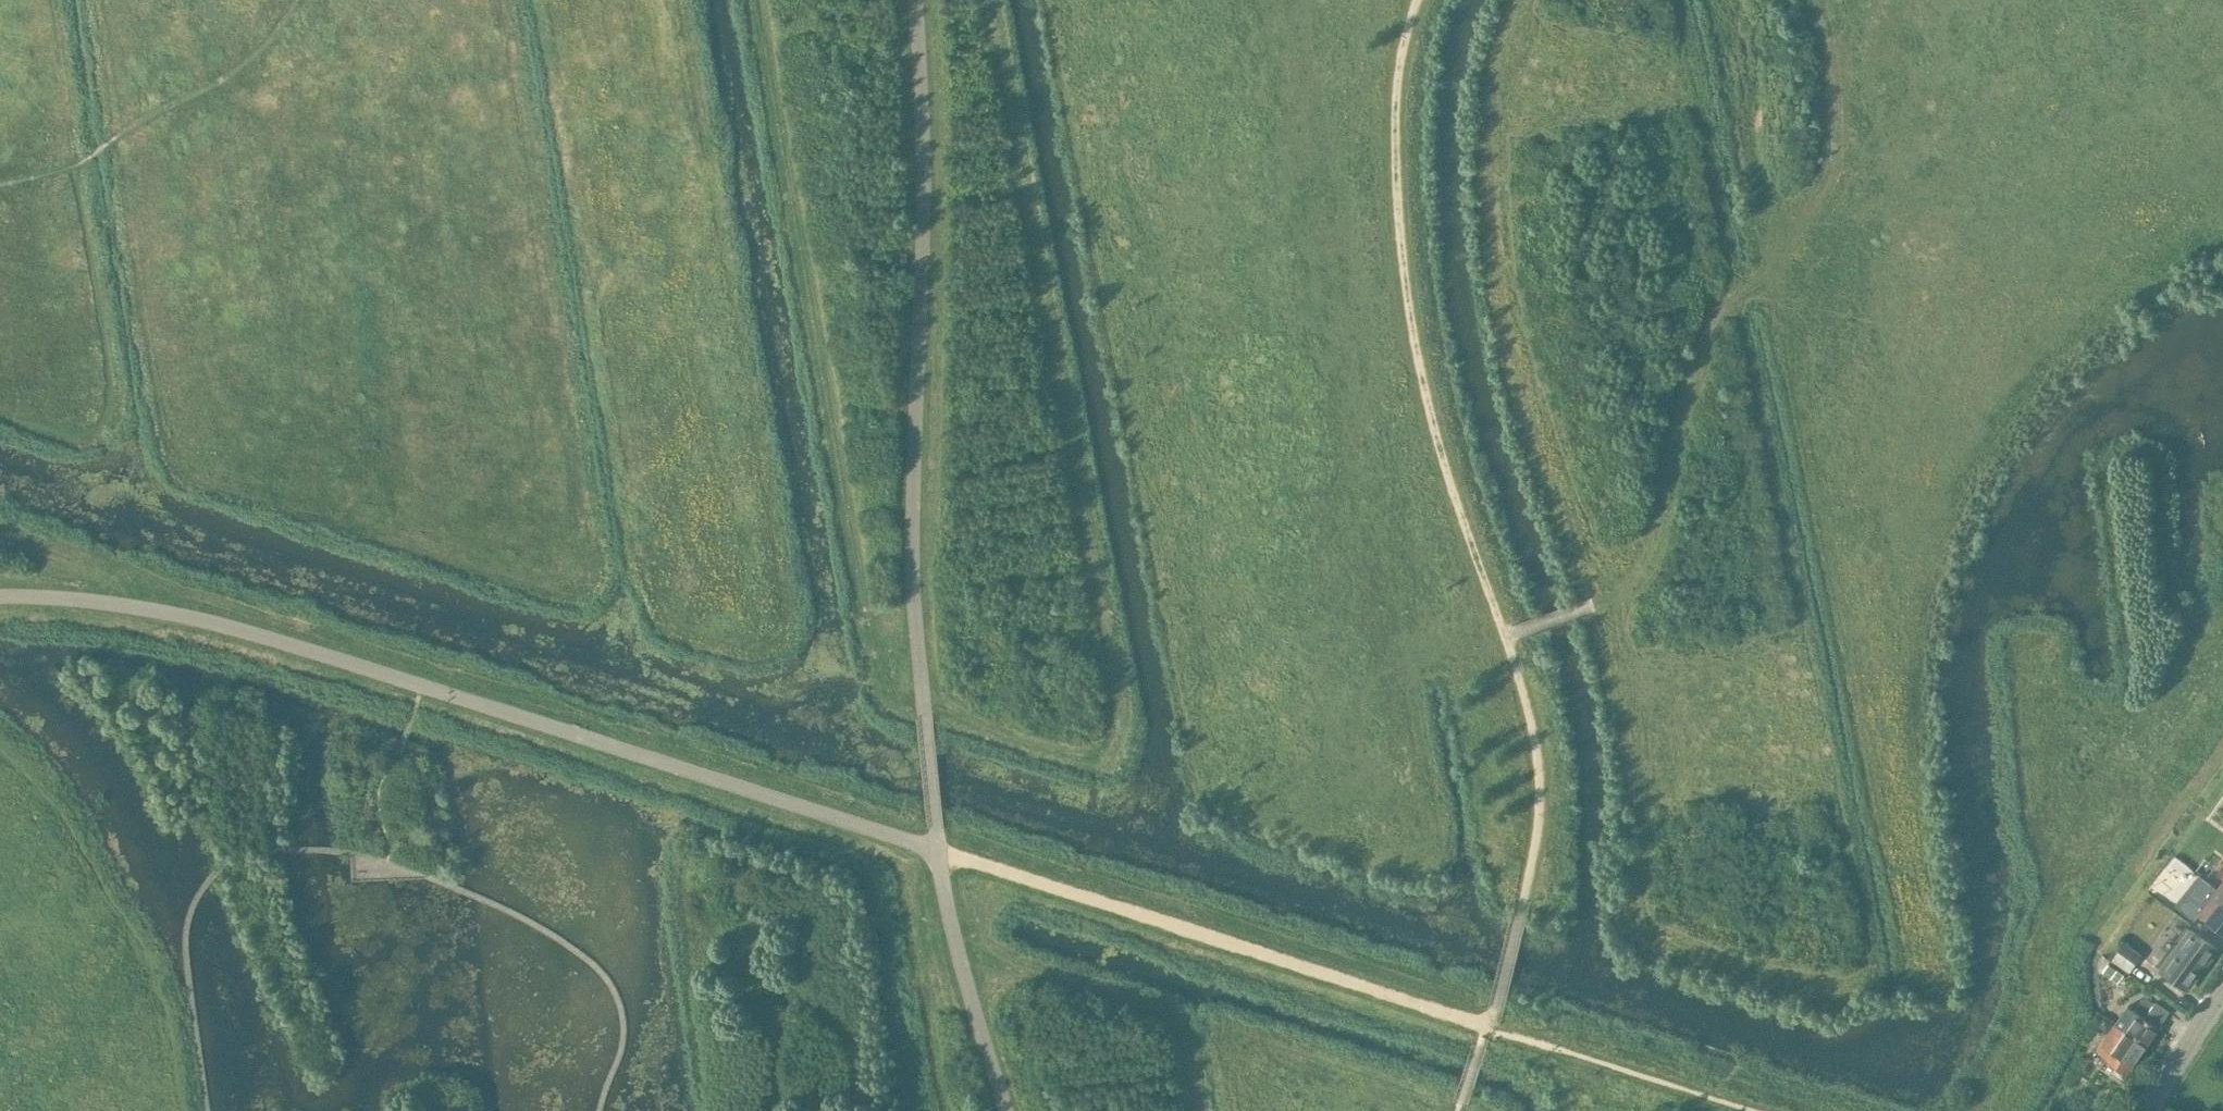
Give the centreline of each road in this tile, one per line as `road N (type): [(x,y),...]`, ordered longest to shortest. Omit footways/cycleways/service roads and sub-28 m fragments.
road 1 (tertiary): [(2147,1110),(2222,993)]

